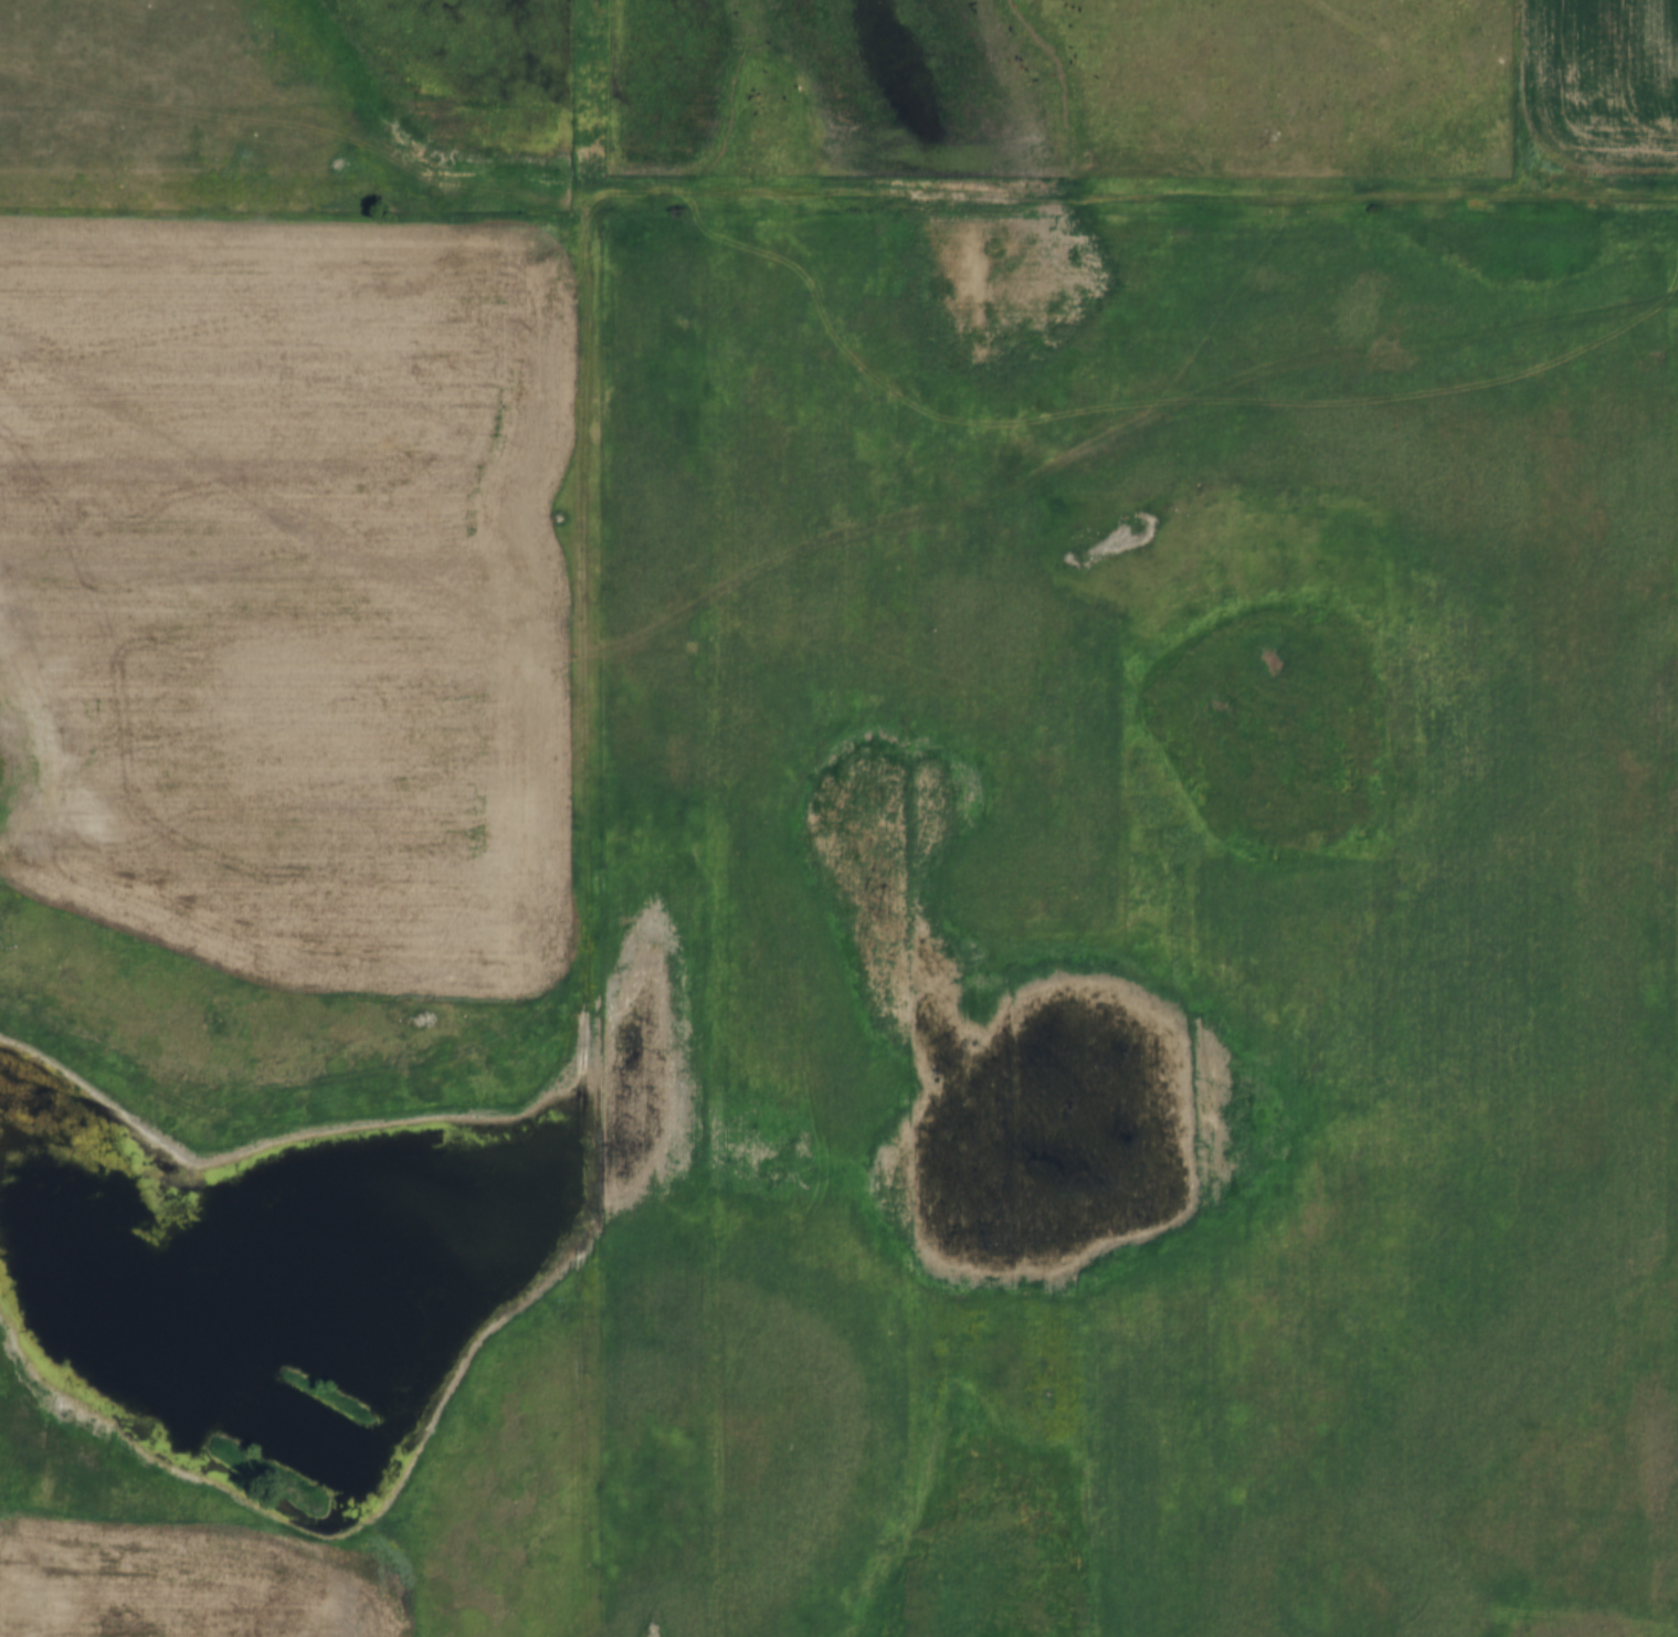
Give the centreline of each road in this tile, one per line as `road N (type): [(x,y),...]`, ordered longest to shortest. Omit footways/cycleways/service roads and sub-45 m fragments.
road 1 (track): [(1677,191),(593,187)]
road 2 (track): [(593,187),(594,0)]

